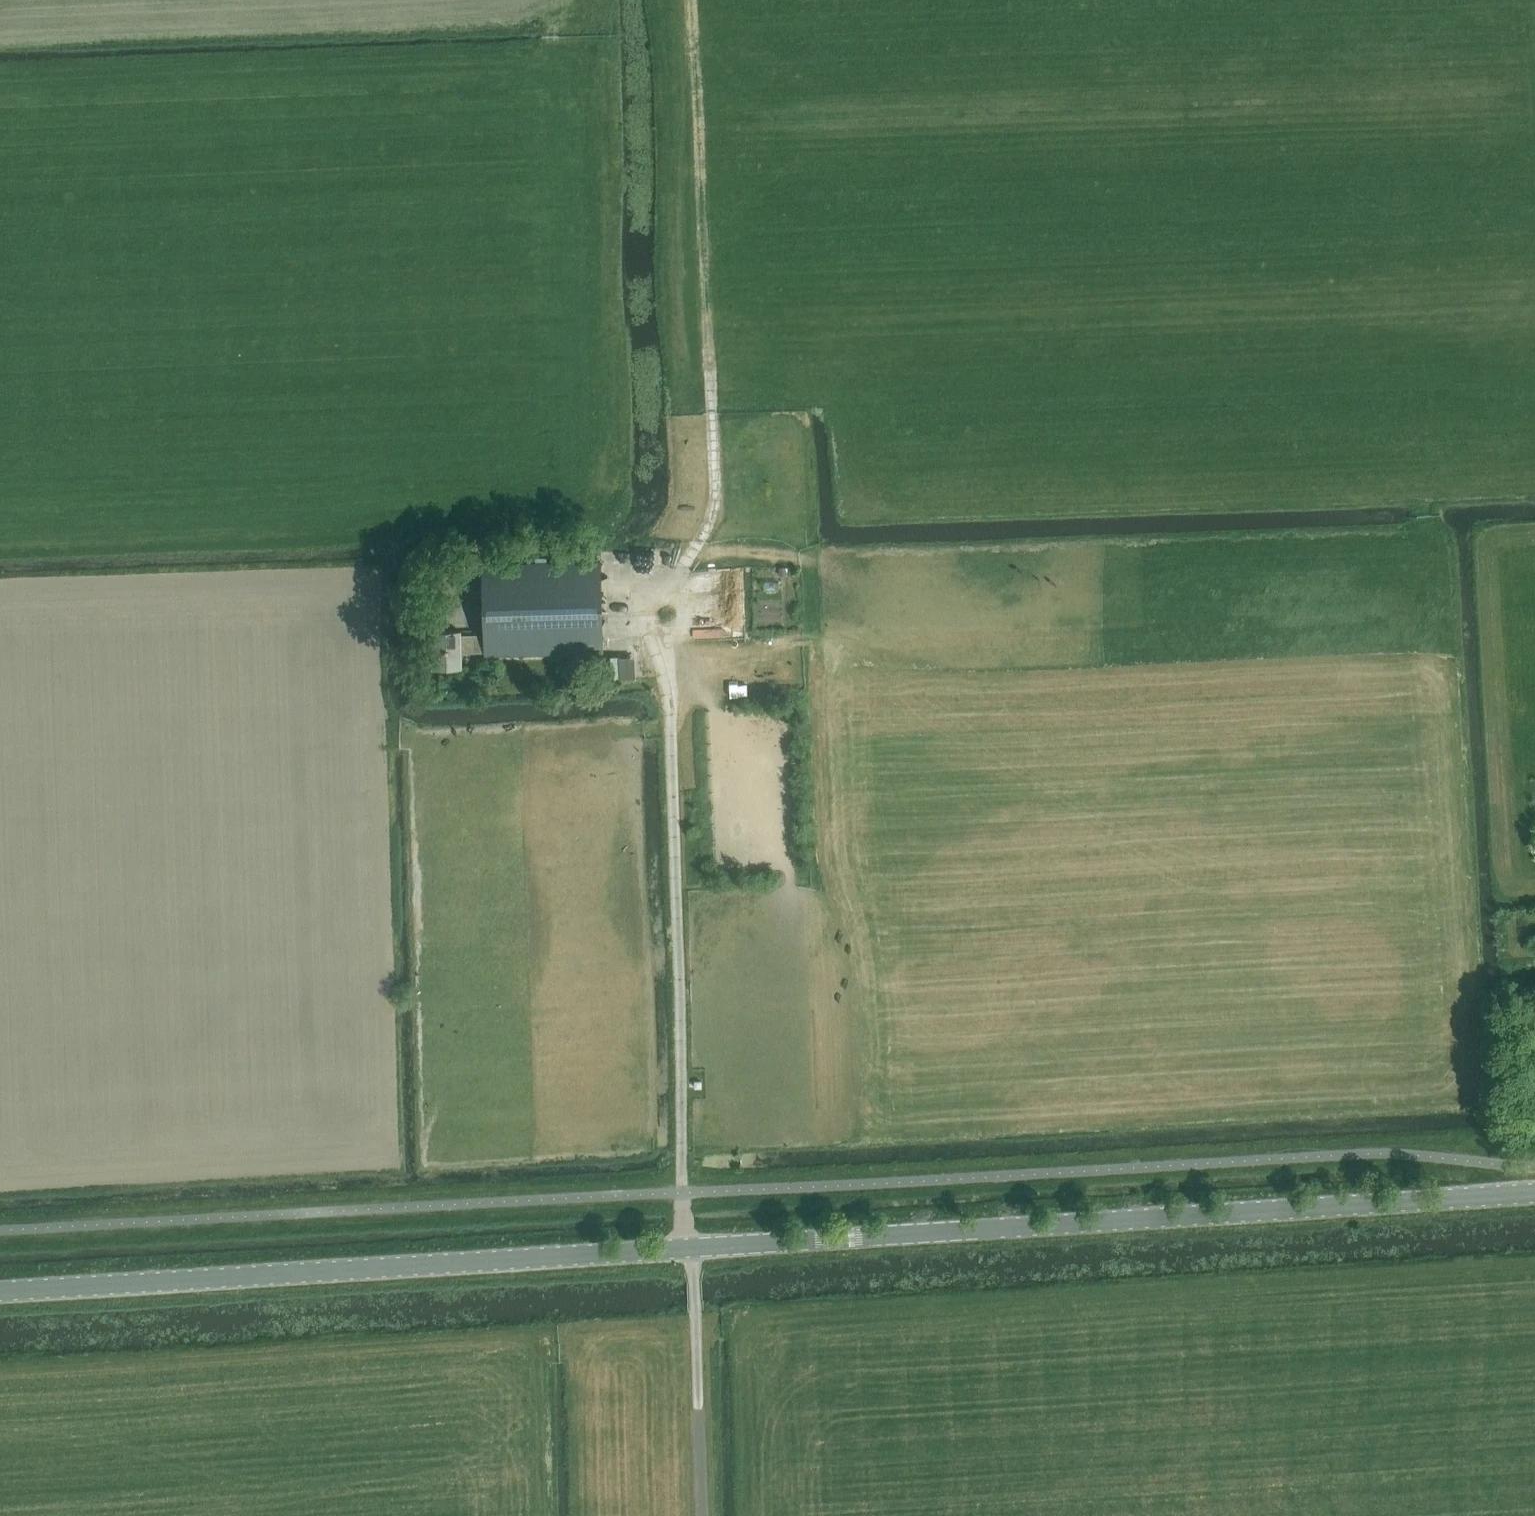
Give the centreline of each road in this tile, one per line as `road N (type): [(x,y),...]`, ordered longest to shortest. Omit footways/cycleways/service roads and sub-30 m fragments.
road 1 (secondary): [(0,1290),(1534,1193)]
road 2 (track): [(660,599),(687,557),(689,535),(679,359)]

